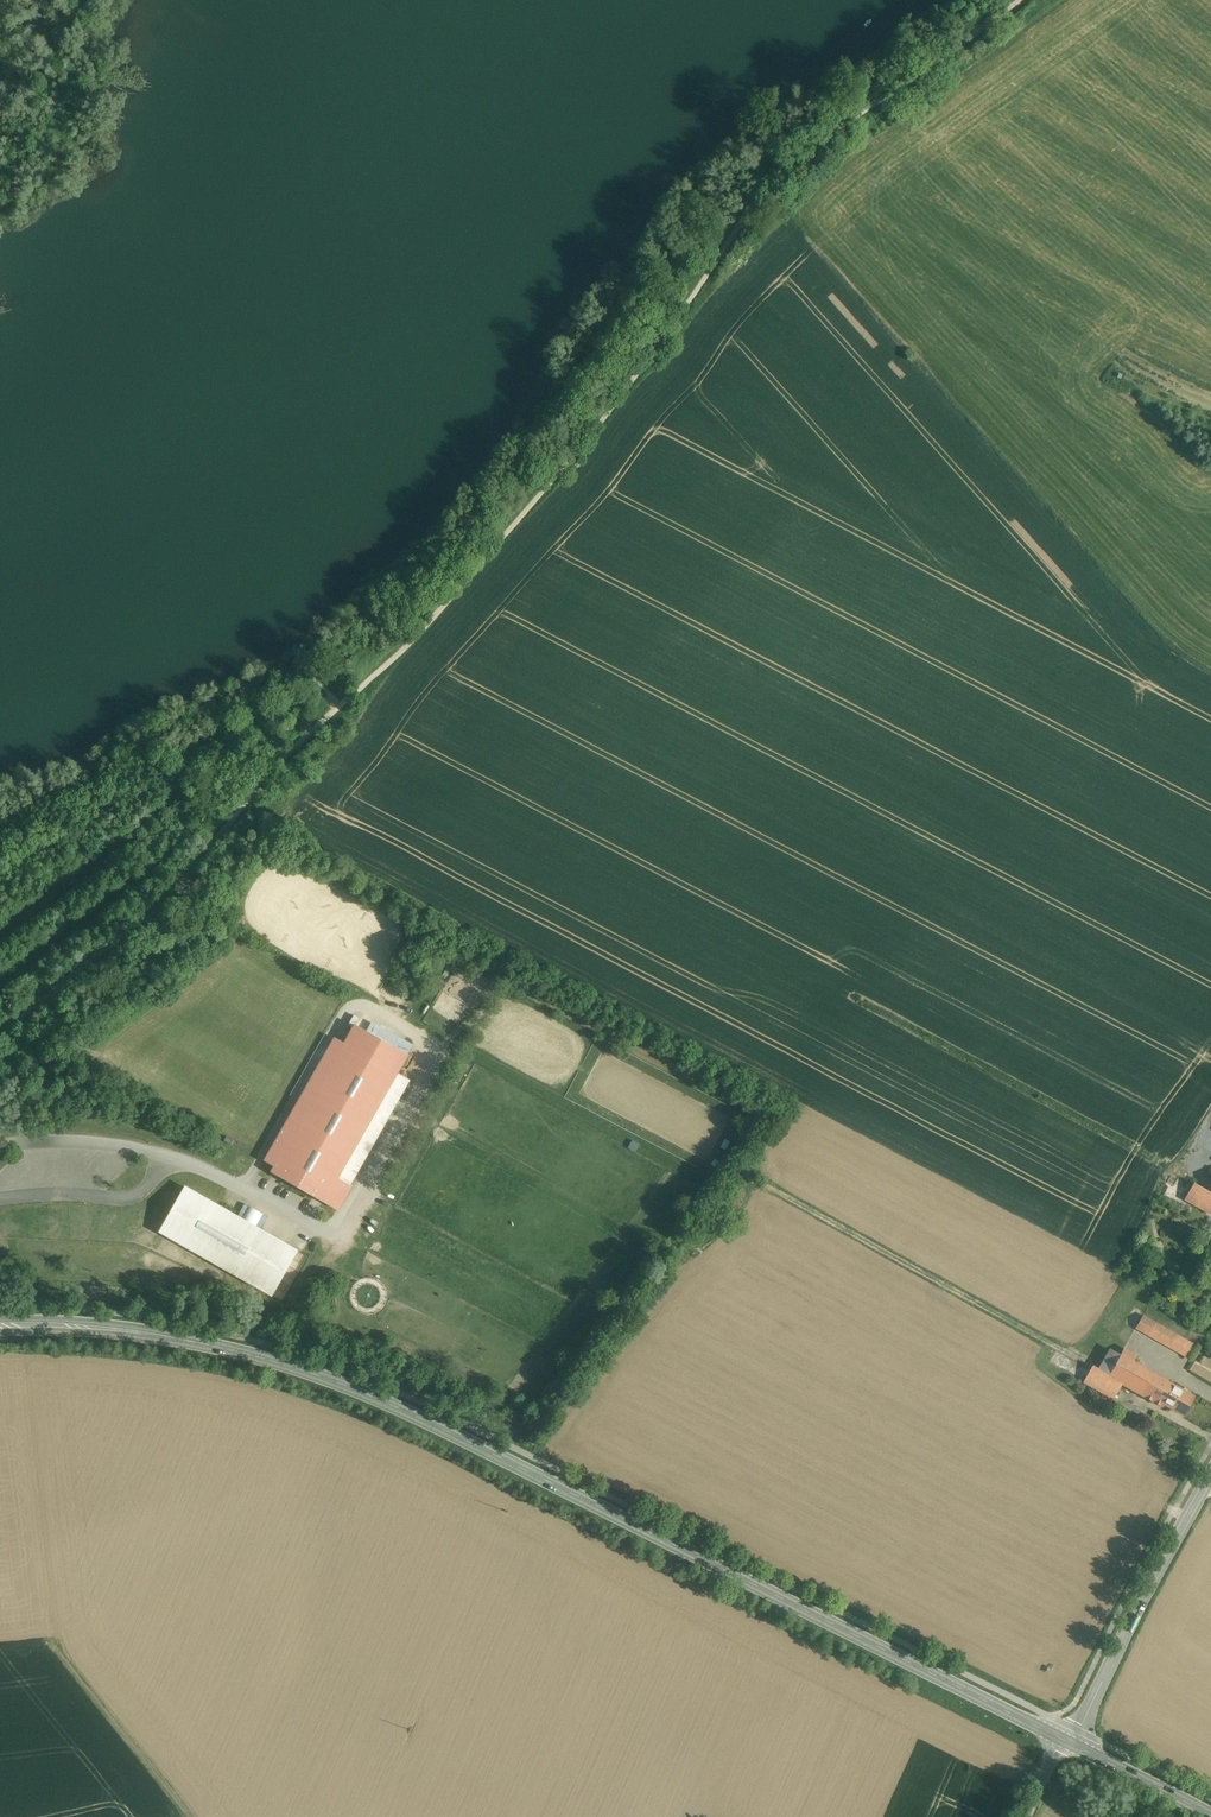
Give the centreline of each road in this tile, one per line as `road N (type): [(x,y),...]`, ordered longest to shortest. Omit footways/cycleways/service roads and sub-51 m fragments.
road 1 (tertiary): [(0,1327),(110,1328),(193,1341),(332,1380),(1066,1742)]
road 2 (track): [(1077,1358),(748,1176)]
road 3 (tertiary): [(1066,1742),(1210,1475)]
road 4 (tertiary): [(1066,1742),(1210,1812)]

